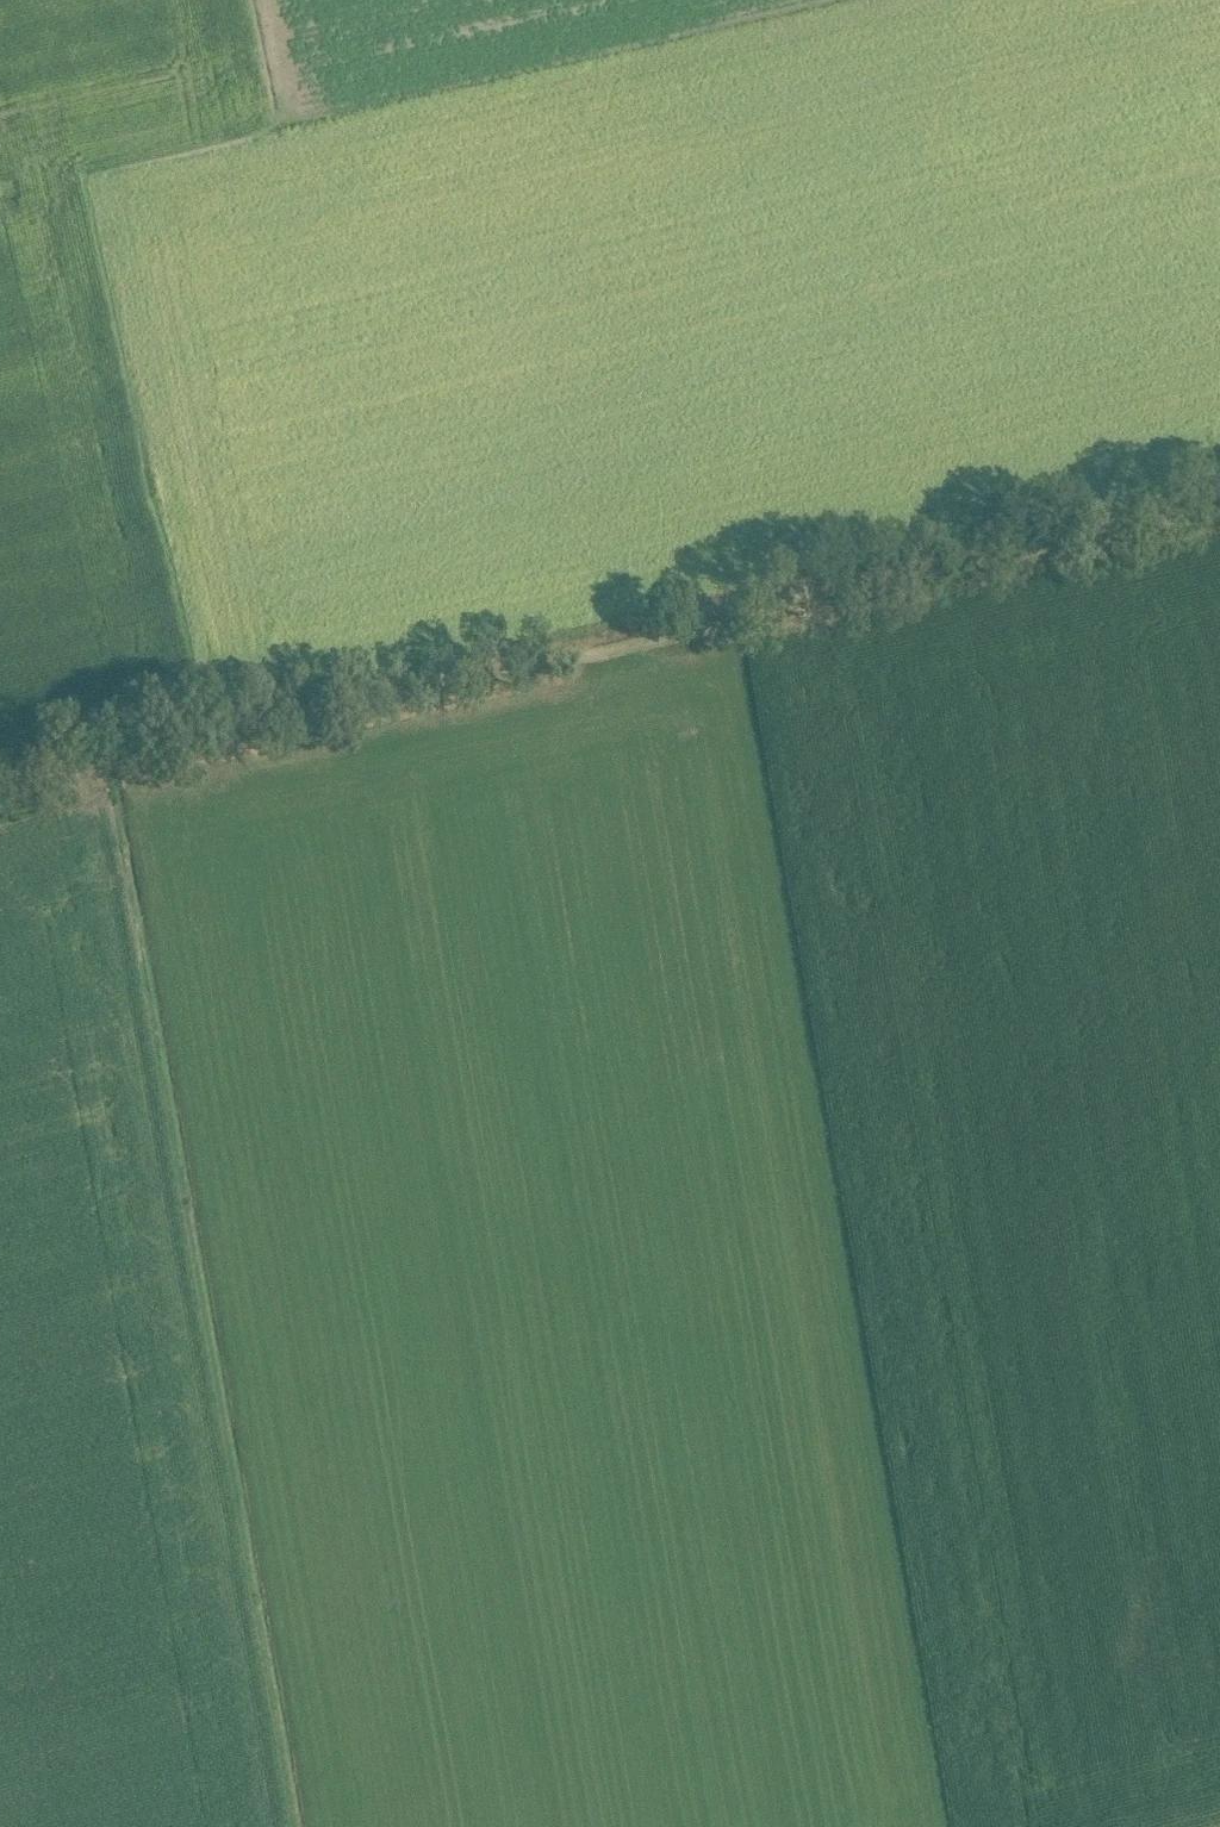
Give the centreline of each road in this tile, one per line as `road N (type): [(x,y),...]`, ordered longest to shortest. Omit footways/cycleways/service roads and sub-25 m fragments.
road 1 (track): [(1219,509),(0,789)]

